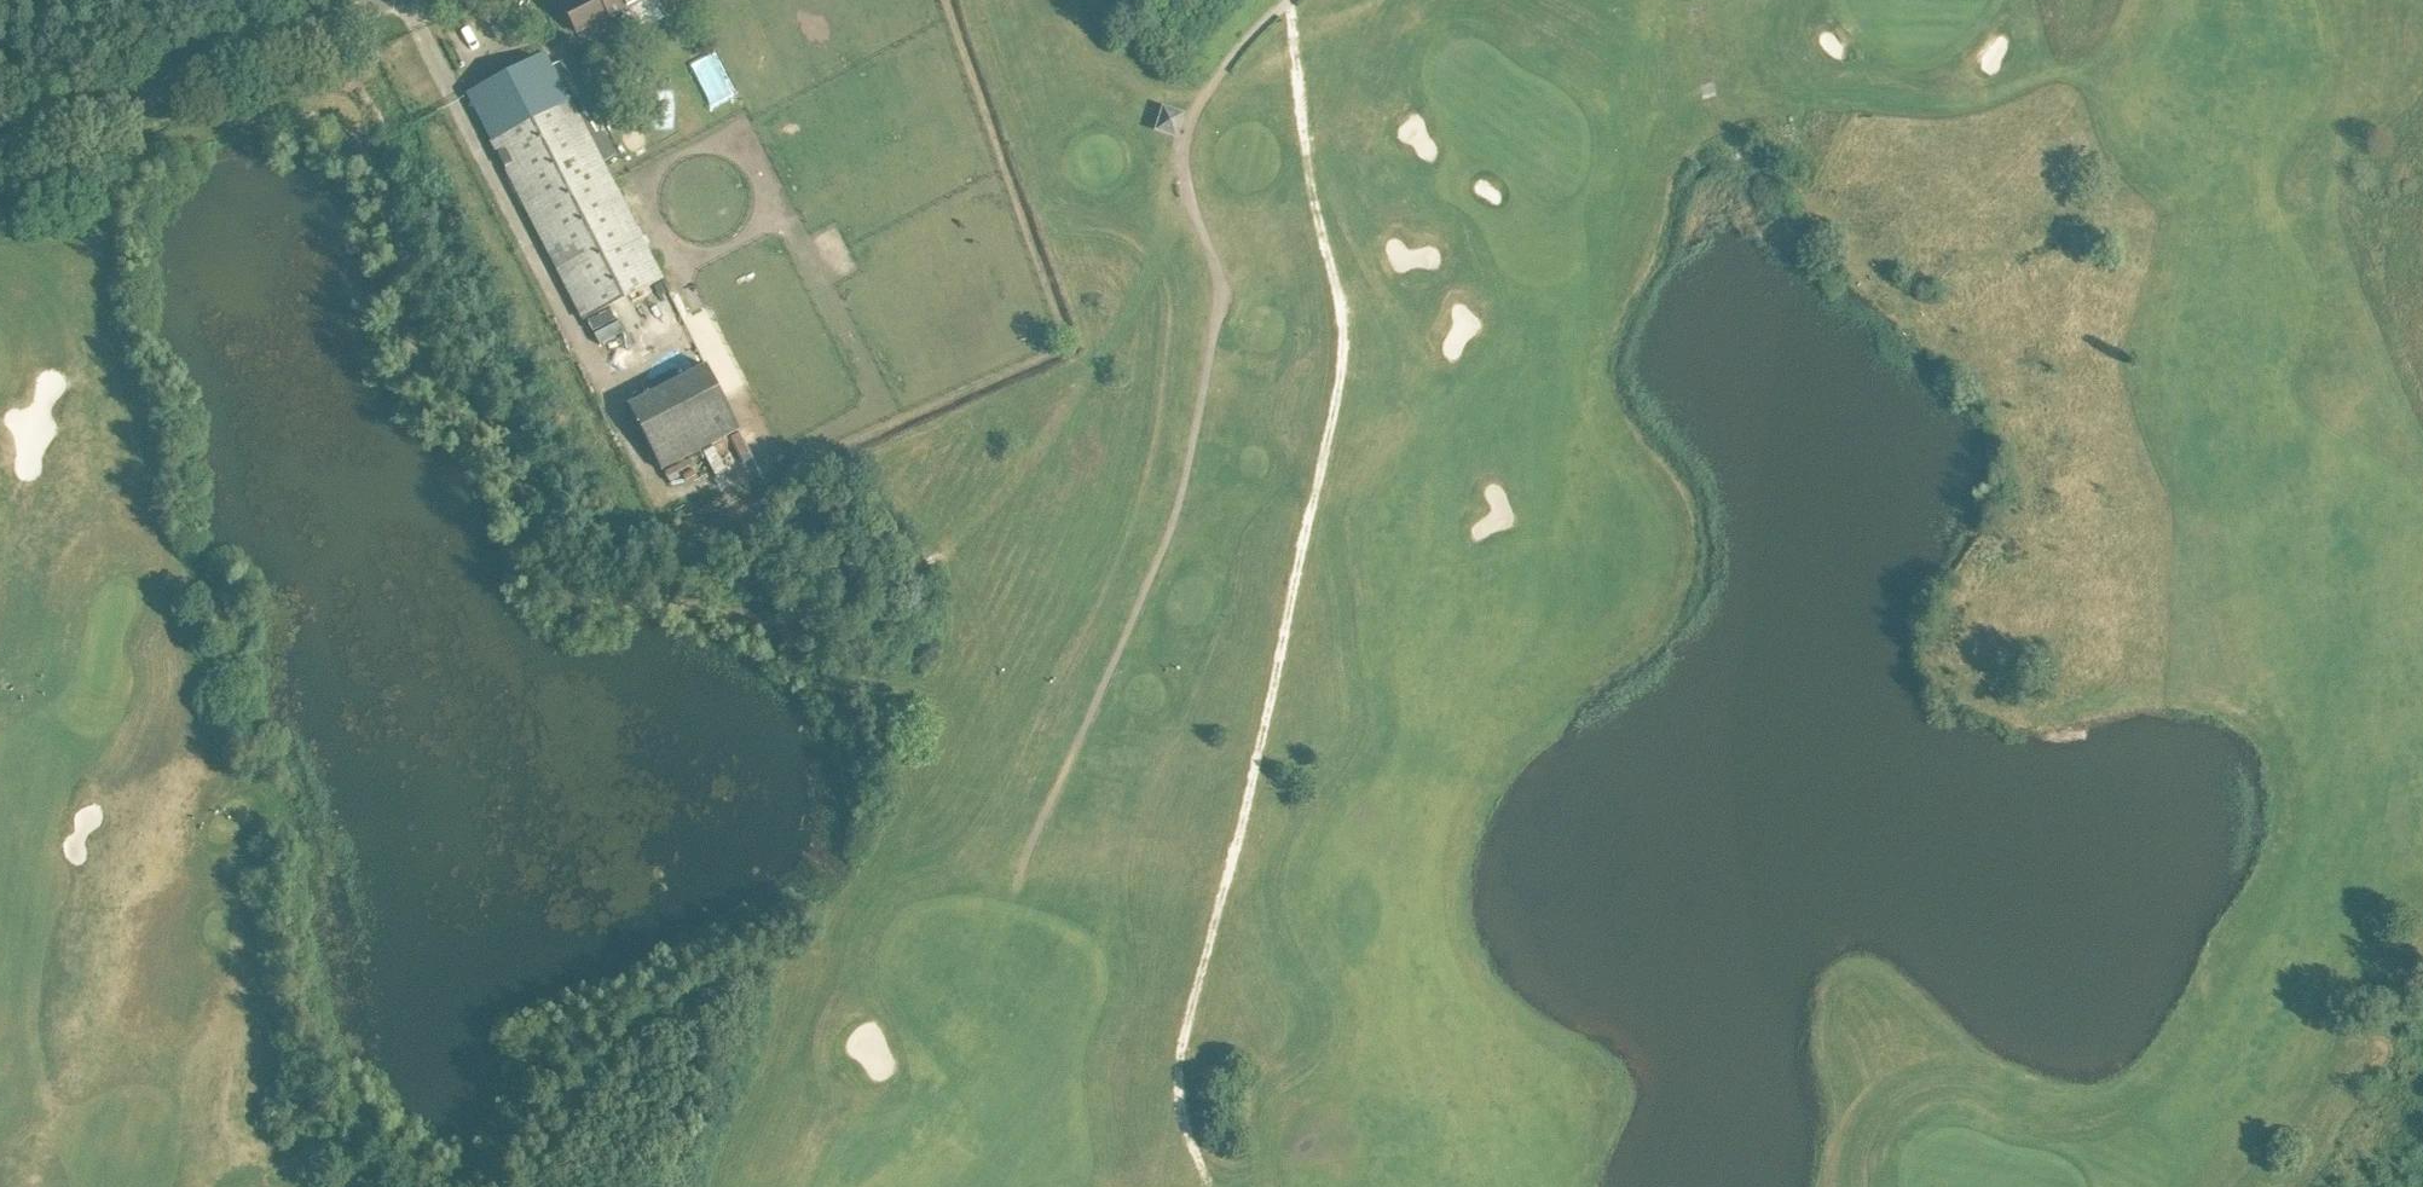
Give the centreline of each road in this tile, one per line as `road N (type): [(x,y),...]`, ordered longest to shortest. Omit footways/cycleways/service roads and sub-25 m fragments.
road 1 (unclassified): [(0,154),(385,0)]

